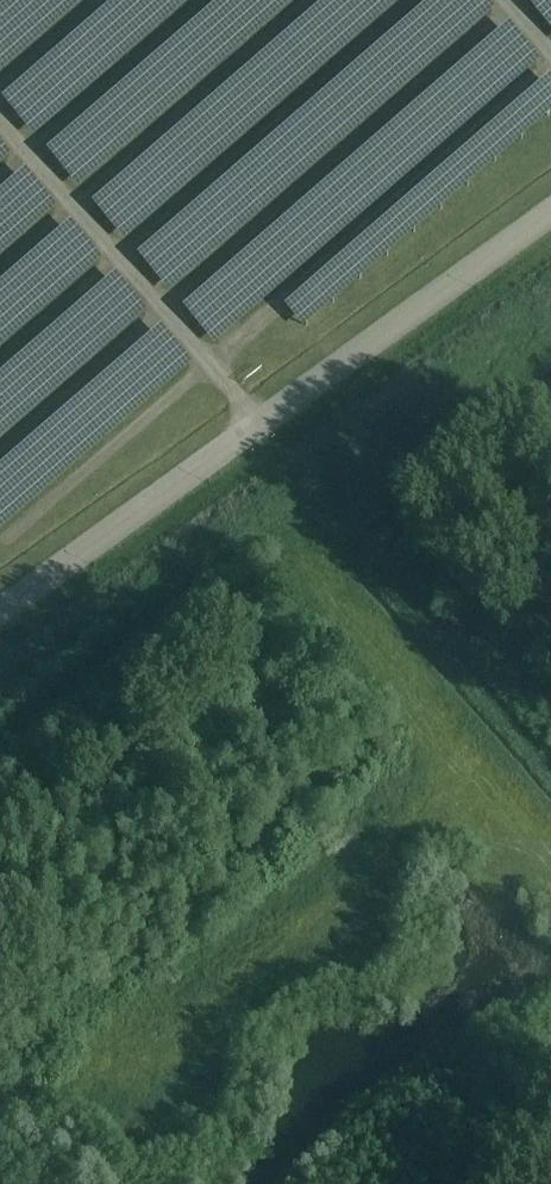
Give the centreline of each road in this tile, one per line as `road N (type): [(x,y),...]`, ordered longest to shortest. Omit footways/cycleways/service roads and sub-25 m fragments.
road 1 (track): [(550,338),(396,463),(228,563),(0,749)]
road 2 (track): [(550,764),(392,563),(400,536),(550,403)]

